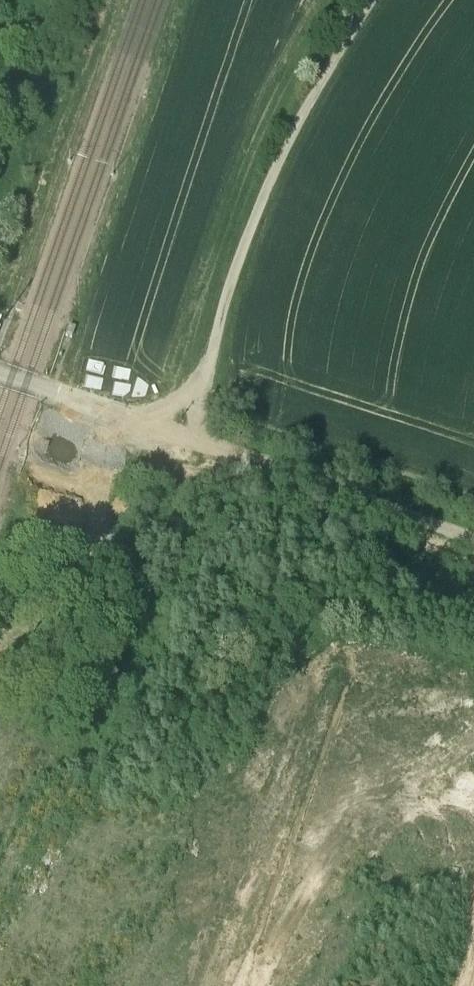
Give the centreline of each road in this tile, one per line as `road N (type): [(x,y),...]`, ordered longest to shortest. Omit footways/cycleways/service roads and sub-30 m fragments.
road 1 (track): [(188,449),(227,291),(281,162),(378,0)]
road 2 (track): [(188,449),(189,487),(88,756),(0,831)]

